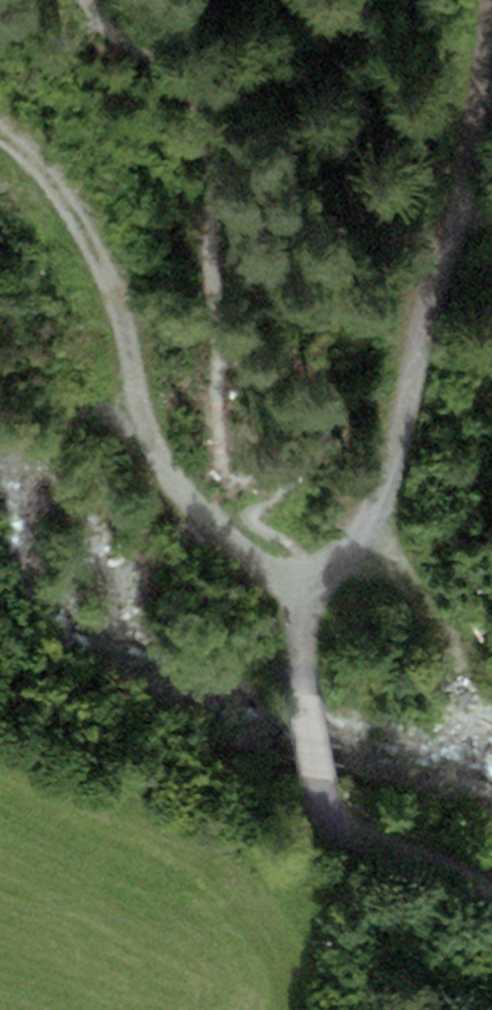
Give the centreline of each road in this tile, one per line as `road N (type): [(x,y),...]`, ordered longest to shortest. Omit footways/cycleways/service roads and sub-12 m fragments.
road 1 (track): [(0,136),(56,192),(99,263),(117,304),(135,404),(178,494),(281,584),(297,624)]
road 2 (track): [(336,555),(380,491),(396,440),(491,73)]
road 3 (track): [(297,624),(325,815),(360,845),(431,867),(491,902)]
road 4 (track): [(491,774),(464,687),(362,517)]

